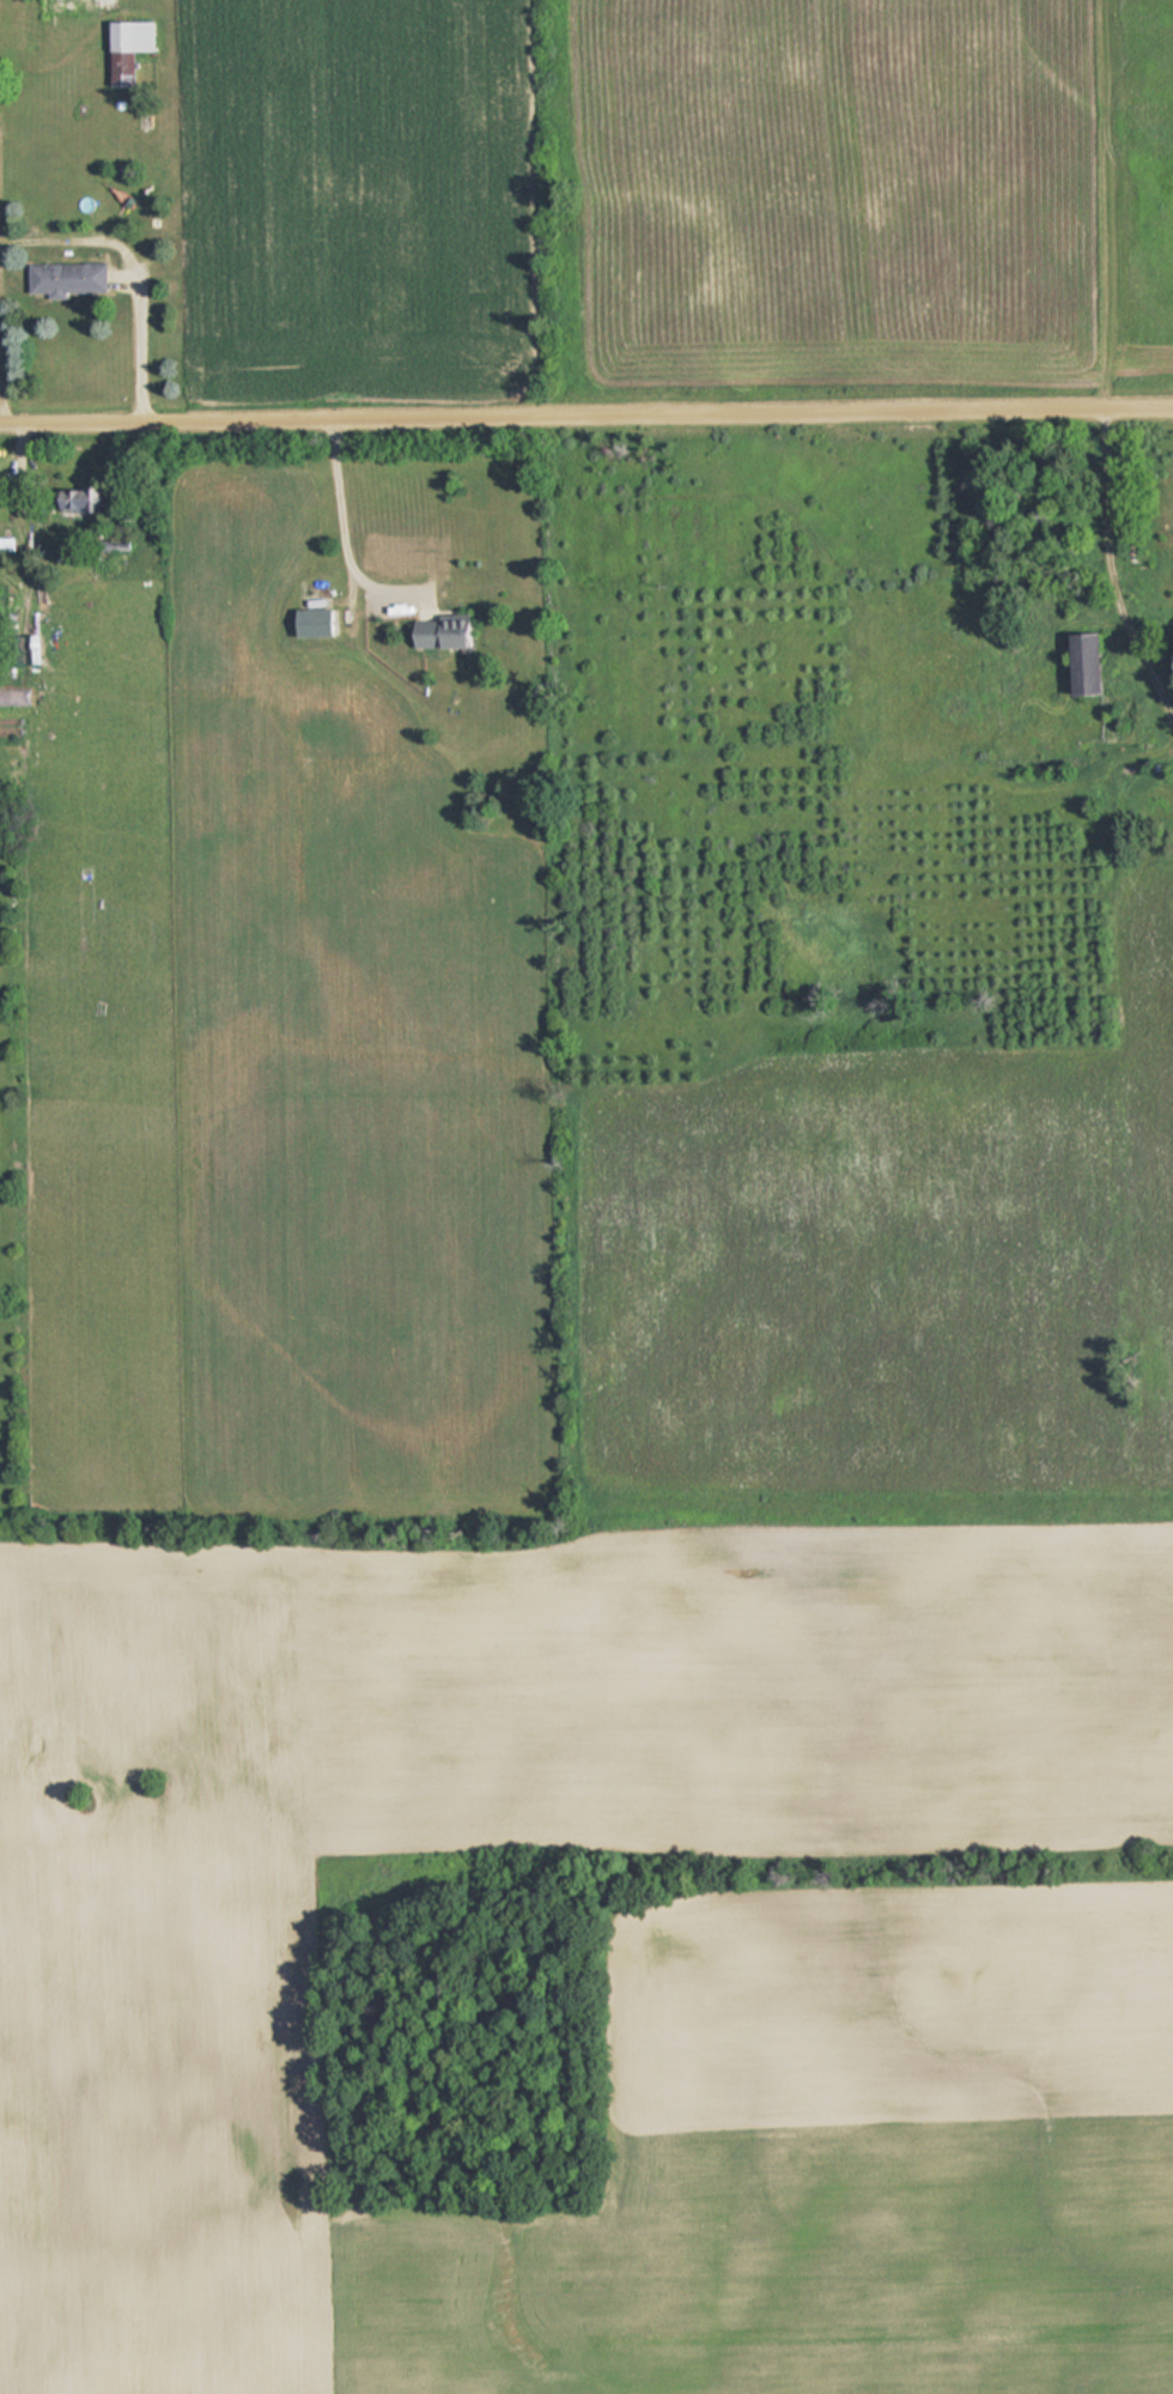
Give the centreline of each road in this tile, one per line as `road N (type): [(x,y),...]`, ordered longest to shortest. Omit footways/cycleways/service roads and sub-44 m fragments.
road 1 (residential): [(0,434),(1172,416)]

